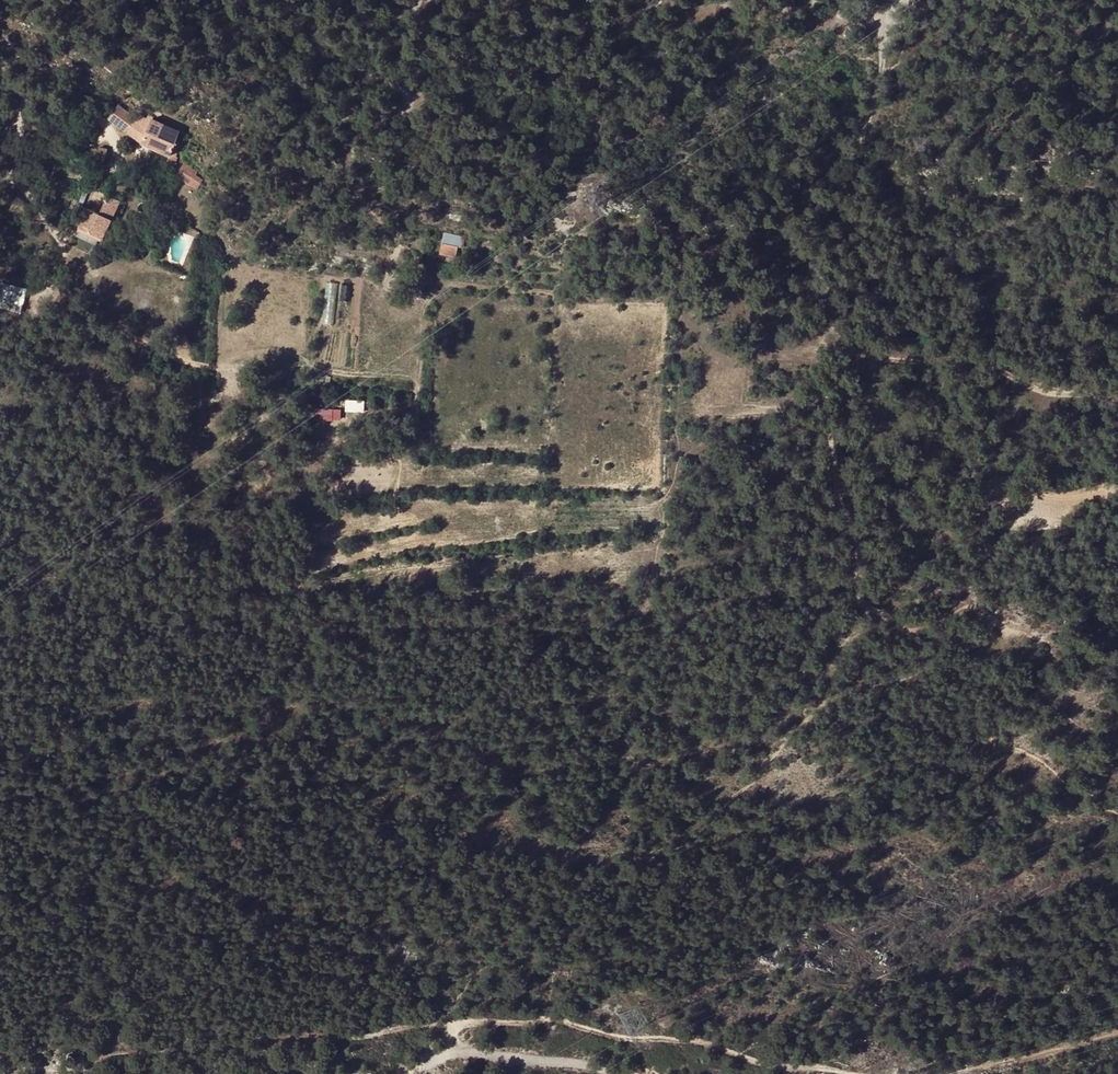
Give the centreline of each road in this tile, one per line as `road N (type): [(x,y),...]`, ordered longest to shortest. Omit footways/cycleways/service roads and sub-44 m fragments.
road 1 (track): [(410,1073),(465,1052),(624,1073)]

